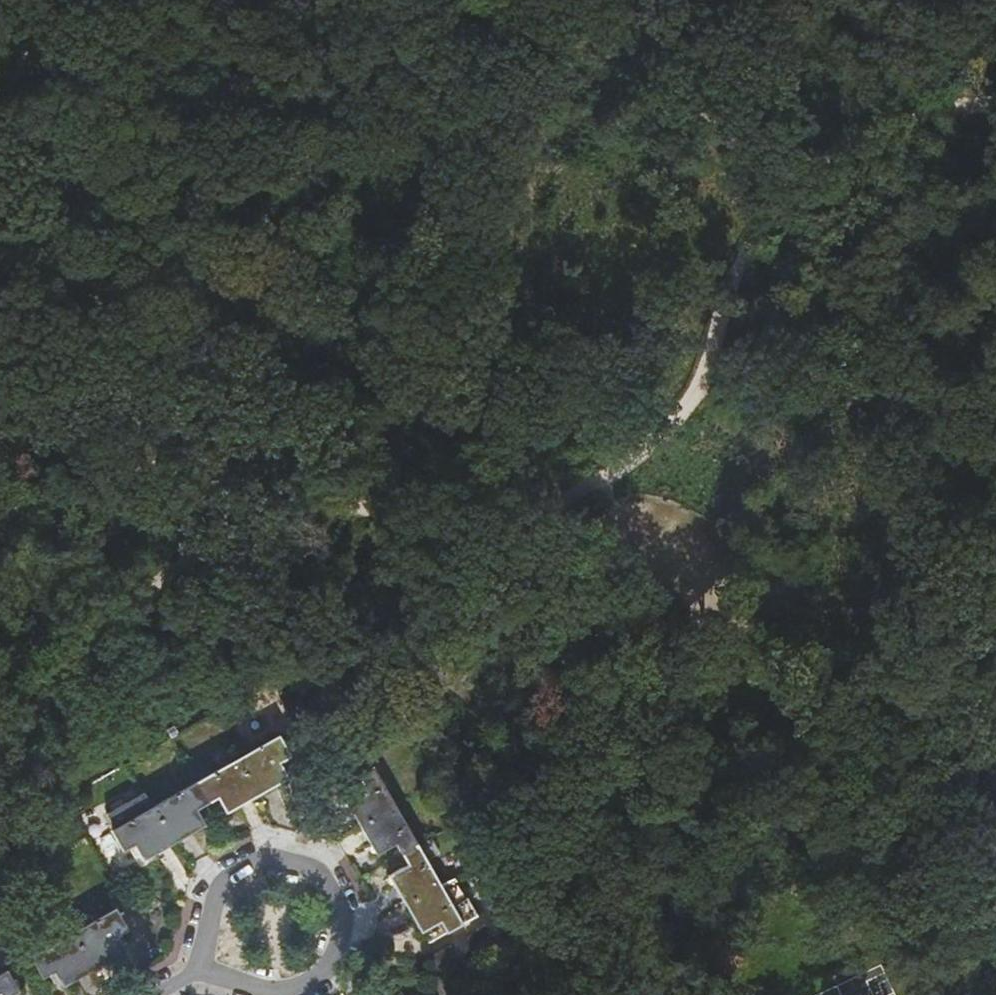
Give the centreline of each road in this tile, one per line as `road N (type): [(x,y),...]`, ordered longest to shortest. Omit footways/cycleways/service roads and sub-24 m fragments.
road 1 (track): [(0,765),(111,632),(210,547),(303,513),(394,508),(455,524),(534,516),(602,488),(688,394),(736,271),(799,181),(863,132),(921,111),(995,104)]
road 2 (track): [(94,0),(78,95),(80,244),(125,408),(234,579),(446,680)]
road 3 (track): [(446,680),(578,653),(657,652),(995,816)]
road 4 (track): [(995,306),(512,0)]
road 5 (track): [(446,680),(516,738),(568,807),(602,865),(621,932),(624,983)]
road 6 (residential): [(289,994),(326,973),(343,923),(318,875),(284,860),(245,865),(215,891),(201,972)]

